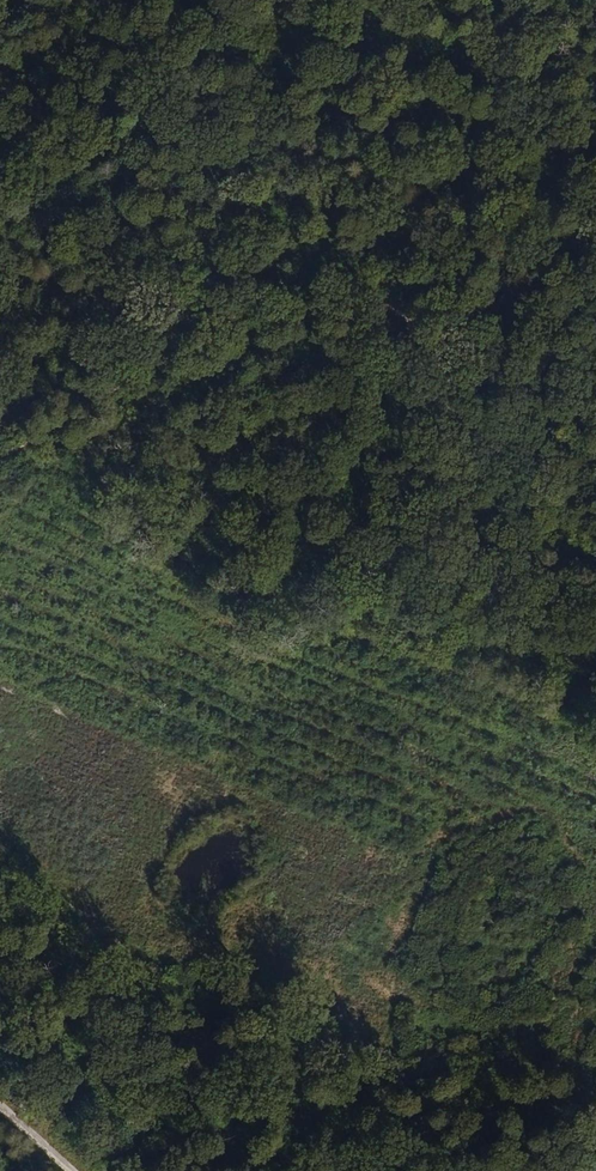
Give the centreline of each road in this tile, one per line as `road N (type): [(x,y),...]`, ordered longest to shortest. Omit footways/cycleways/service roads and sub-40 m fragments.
road 1 (track): [(0,460),(251,301),(351,281),(482,353),(595,369)]

